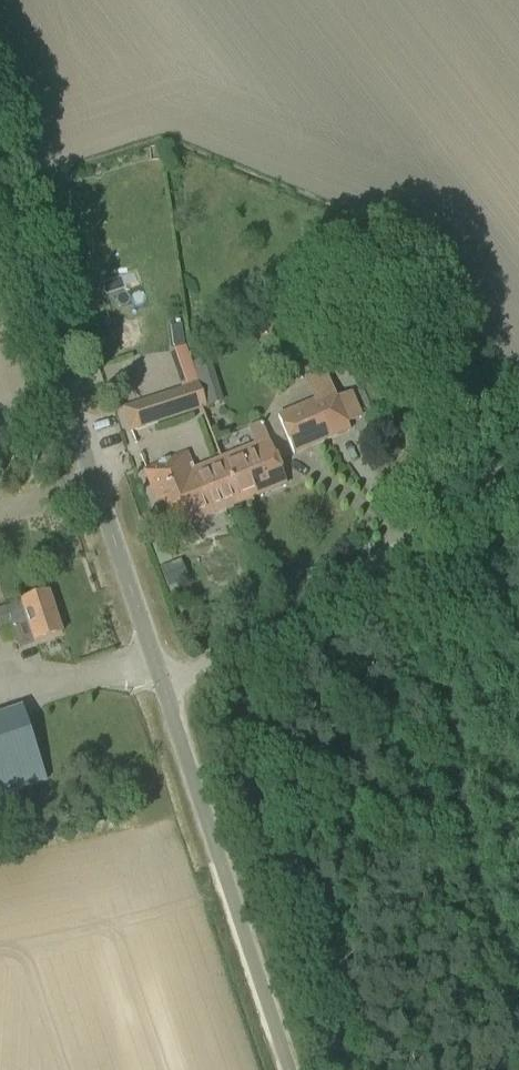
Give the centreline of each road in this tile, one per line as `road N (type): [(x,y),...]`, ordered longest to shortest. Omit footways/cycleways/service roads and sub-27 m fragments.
road 1 (unclassified): [(156,699),(0,235)]
road 2 (unclassified): [(288,1069),(156,699)]
road 3 (unclassified): [(156,699),(415,547)]
road 4 (track): [(415,547),(518,481)]

